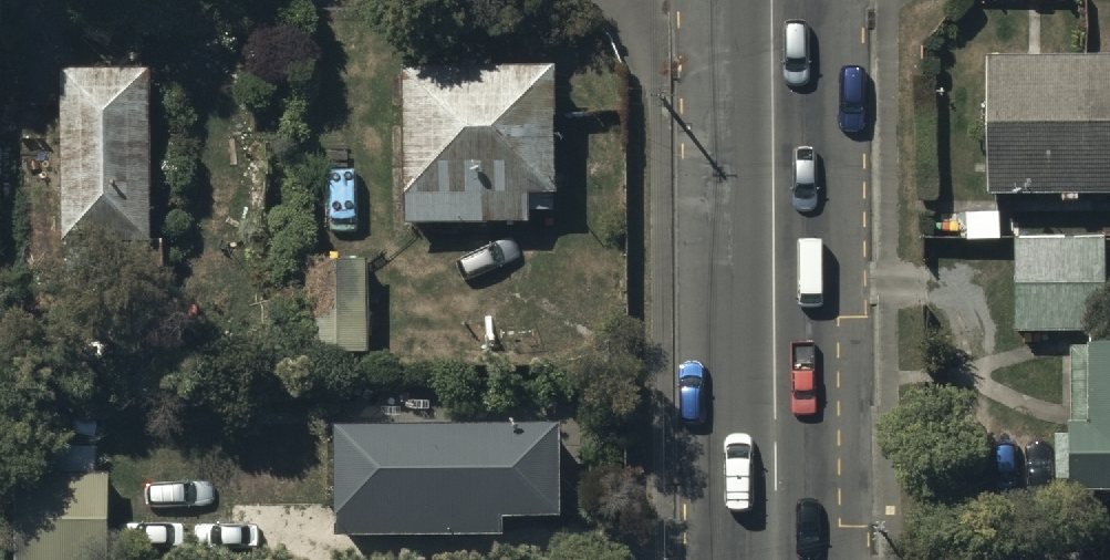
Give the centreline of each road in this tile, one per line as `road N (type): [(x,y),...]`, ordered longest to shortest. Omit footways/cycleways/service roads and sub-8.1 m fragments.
road 1 (tertiary): [(771,0),(775,559)]

